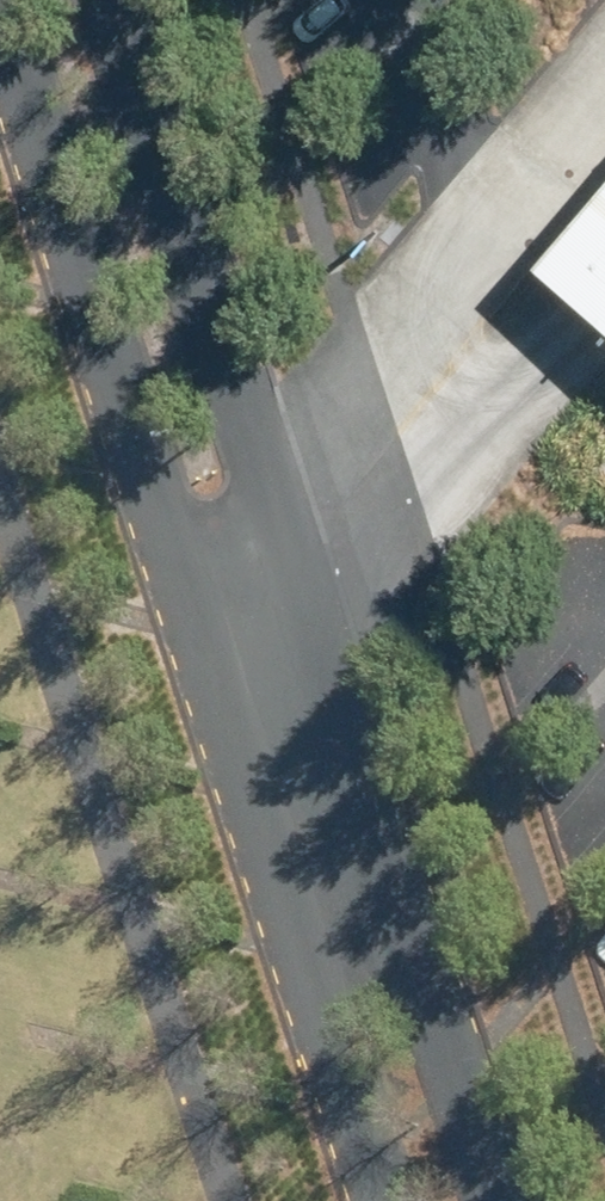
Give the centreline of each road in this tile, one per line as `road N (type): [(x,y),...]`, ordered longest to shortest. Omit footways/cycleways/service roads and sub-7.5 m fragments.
road 1 (unclassified): [(110,0),(498,1200)]
road 2 (unclassified): [(358,1200),(0,39)]

